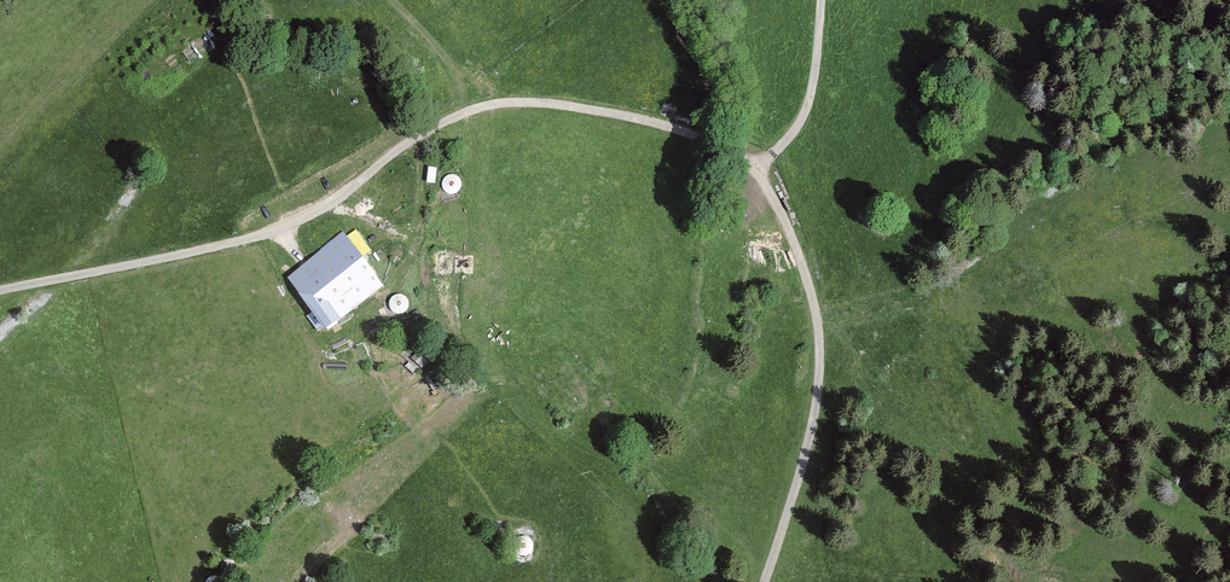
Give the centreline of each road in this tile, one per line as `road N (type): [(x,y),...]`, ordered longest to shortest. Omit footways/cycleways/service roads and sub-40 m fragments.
road 1 (unclassified): [(763,581),(808,439),(820,347),(790,231),(755,168),(730,147),(605,111),(490,103),(414,137),(320,209),(267,232),(0,289)]
road 2 (track): [(822,0),(807,110),(755,168)]

